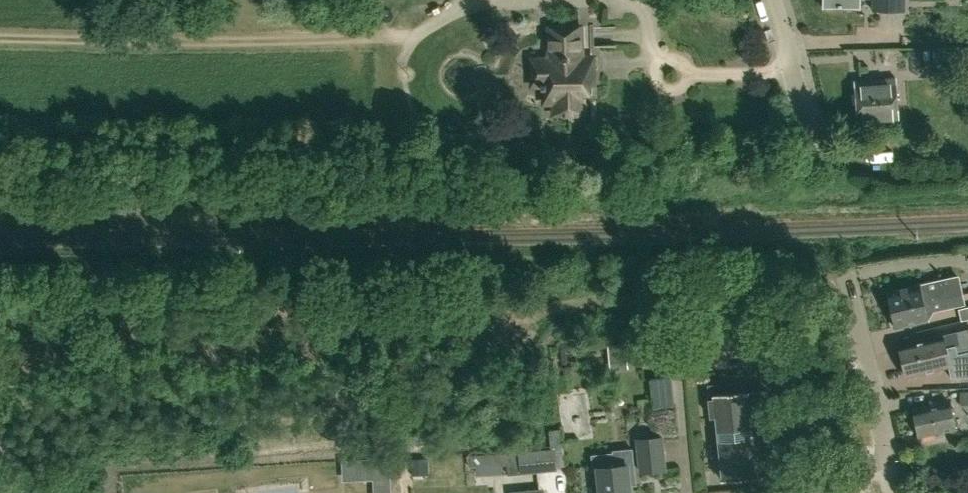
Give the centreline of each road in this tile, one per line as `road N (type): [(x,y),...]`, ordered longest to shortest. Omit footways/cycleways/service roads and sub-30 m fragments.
road 1 (track): [(0,38),(414,36)]
road 2 (residential): [(824,492),(883,451),(841,268)]
road 3 (unclassified): [(820,172),(772,0)]

